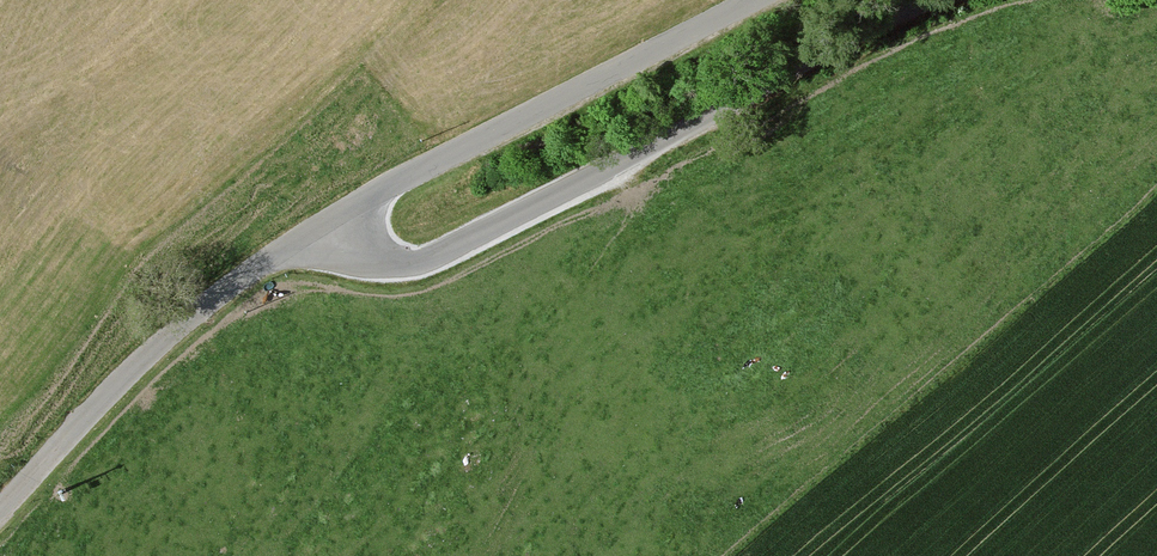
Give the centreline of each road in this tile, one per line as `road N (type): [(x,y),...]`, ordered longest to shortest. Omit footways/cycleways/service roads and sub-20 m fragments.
road 1 (unclassified): [(928,0),(451,250),(397,264),(356,256),(321,228)]
road 2 (unclassified): [(321,228),(757,0)]
road 3 (unclassified): [(321,228),(181,333),(82,422),(0,515)]

